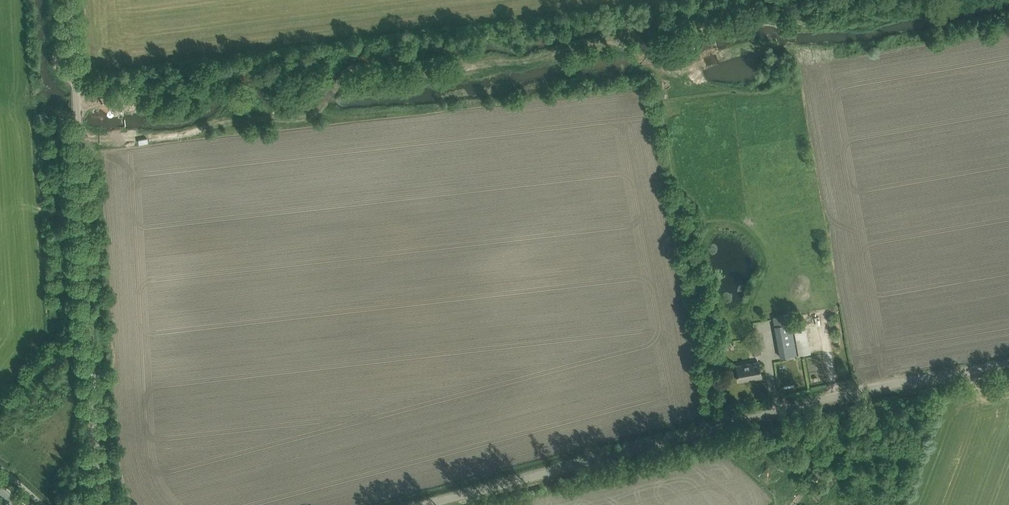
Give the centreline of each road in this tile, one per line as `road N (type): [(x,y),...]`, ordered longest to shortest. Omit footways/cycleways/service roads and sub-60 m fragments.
road 1 (unclassified): [(421,504),(776,408),(1008,363)]
road 2 (unclassified): [(102,504),(69,0)]

